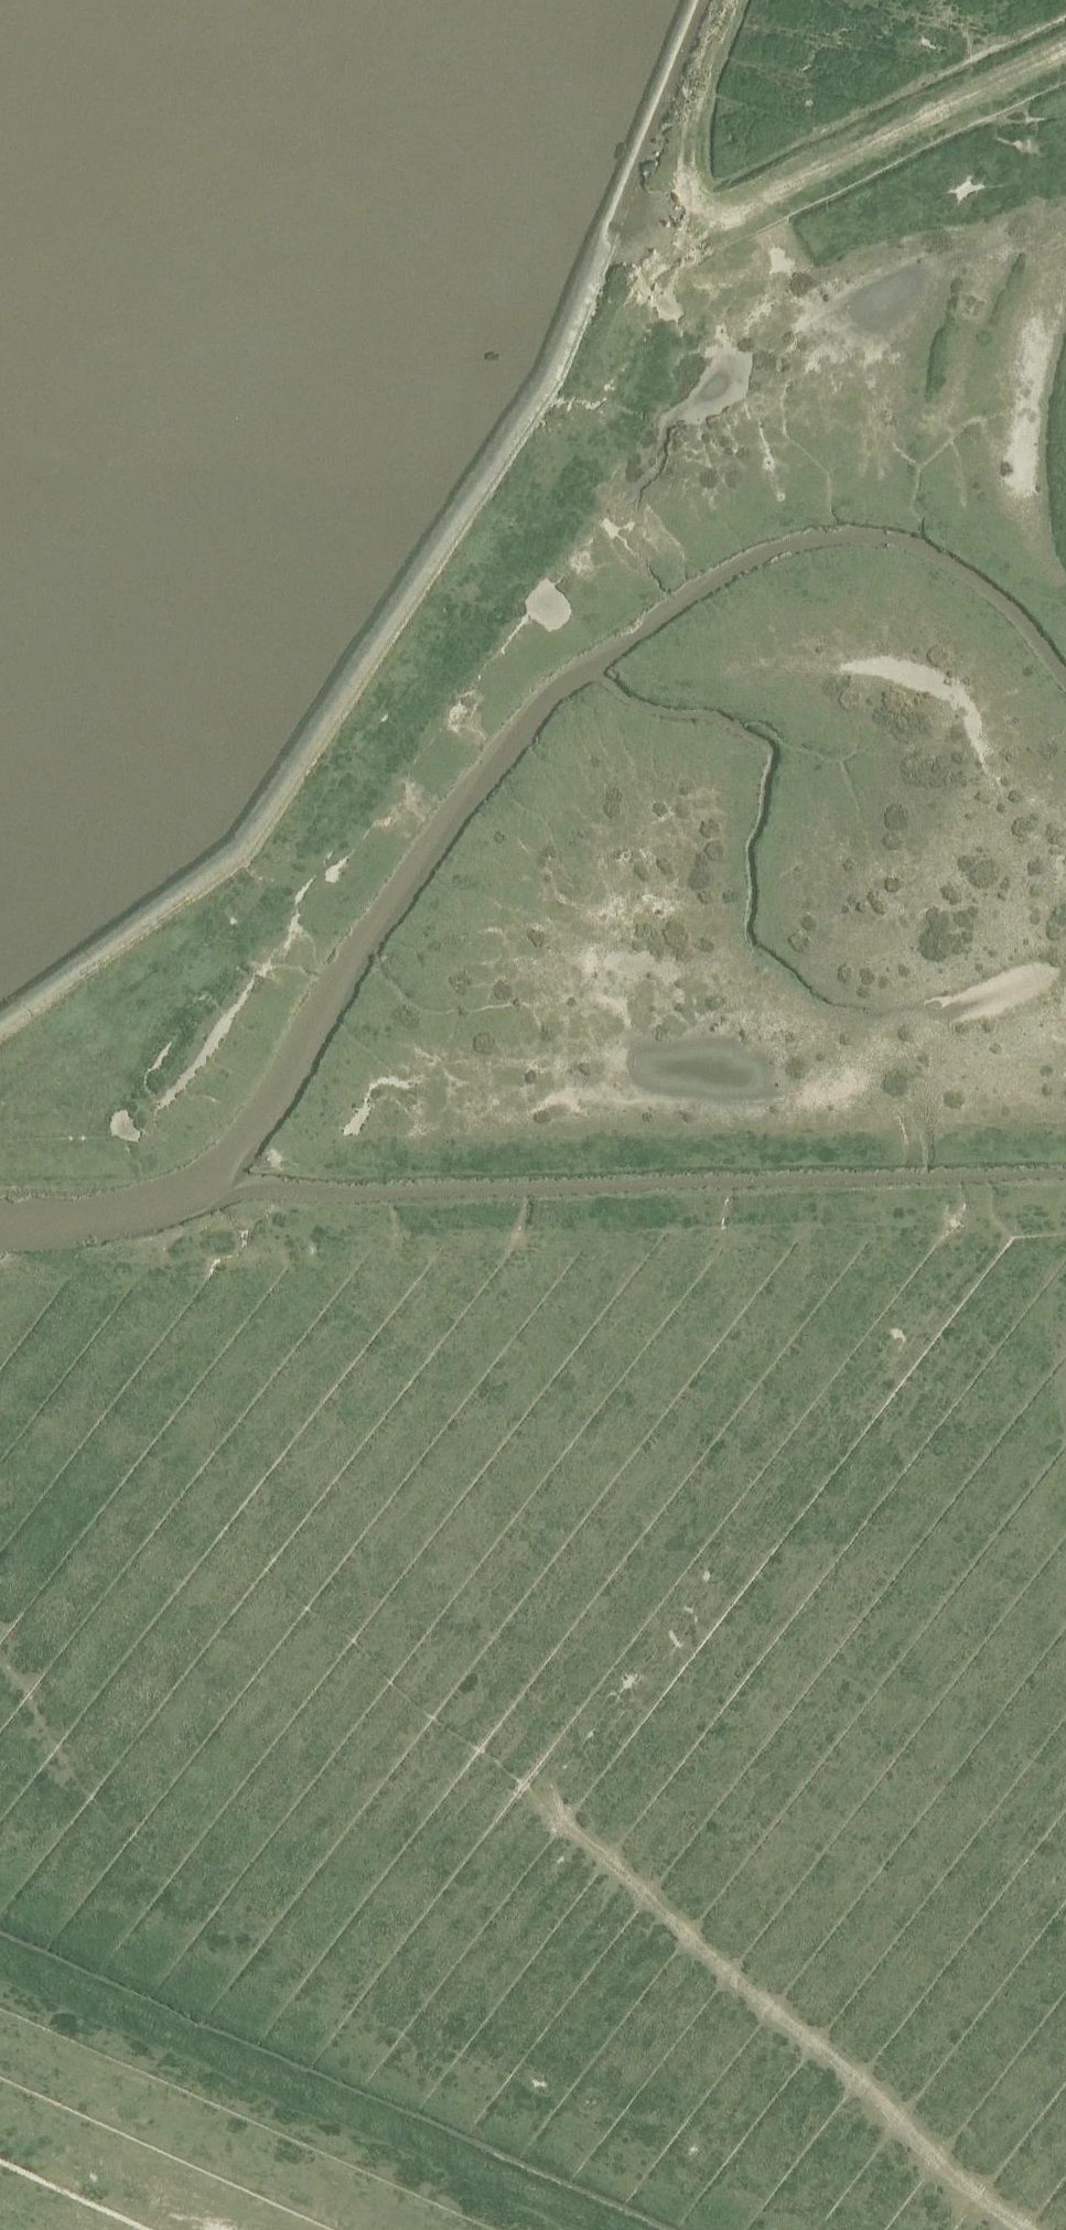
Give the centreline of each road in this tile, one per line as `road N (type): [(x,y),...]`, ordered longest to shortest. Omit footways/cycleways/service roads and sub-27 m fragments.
road 1 (track): [(1065,51),(705,224)]

